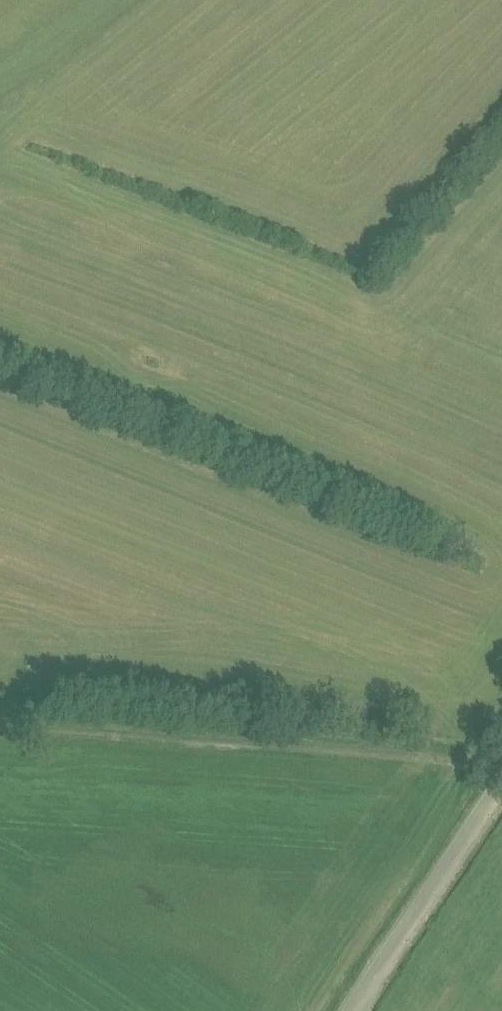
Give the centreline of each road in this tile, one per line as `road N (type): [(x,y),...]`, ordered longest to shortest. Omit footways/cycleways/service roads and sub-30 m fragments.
road 1 (unclassified): [(353,1010),(501,784)]

